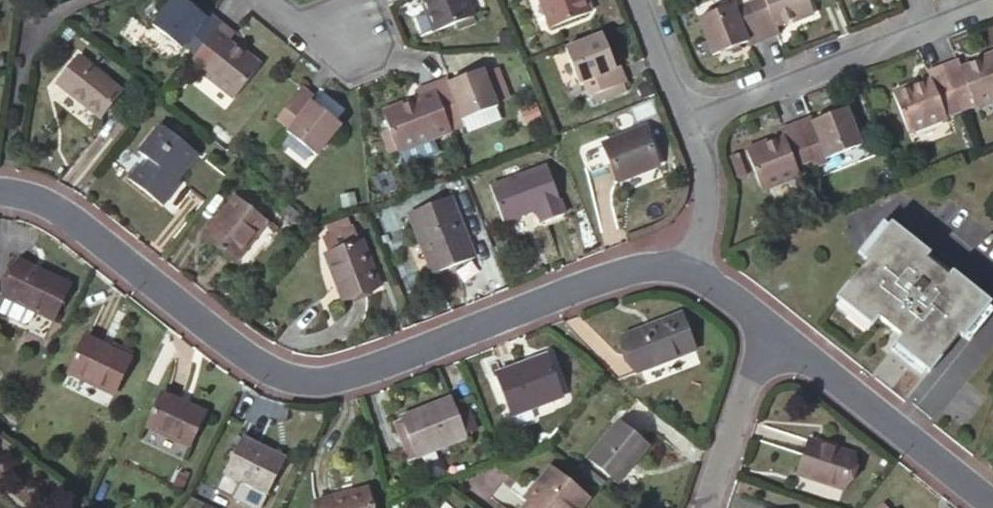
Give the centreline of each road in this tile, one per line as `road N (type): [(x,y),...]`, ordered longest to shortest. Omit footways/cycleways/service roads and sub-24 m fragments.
road 1 (residential): [(689,270),(617,273),(389,361),(309,380),(264,368),(42,200),(0,190)]
road 2 (residential): [(688,116),(989,0)]
road 3 (residential): [(992,505),(770,327)]
road 4 (residential): [(770,327),(705,507)]
road 5 (residential): [(689,270),(705,218),(709,159),(688,116)]
road 6 (residential): [(688,116),(642,0)]

